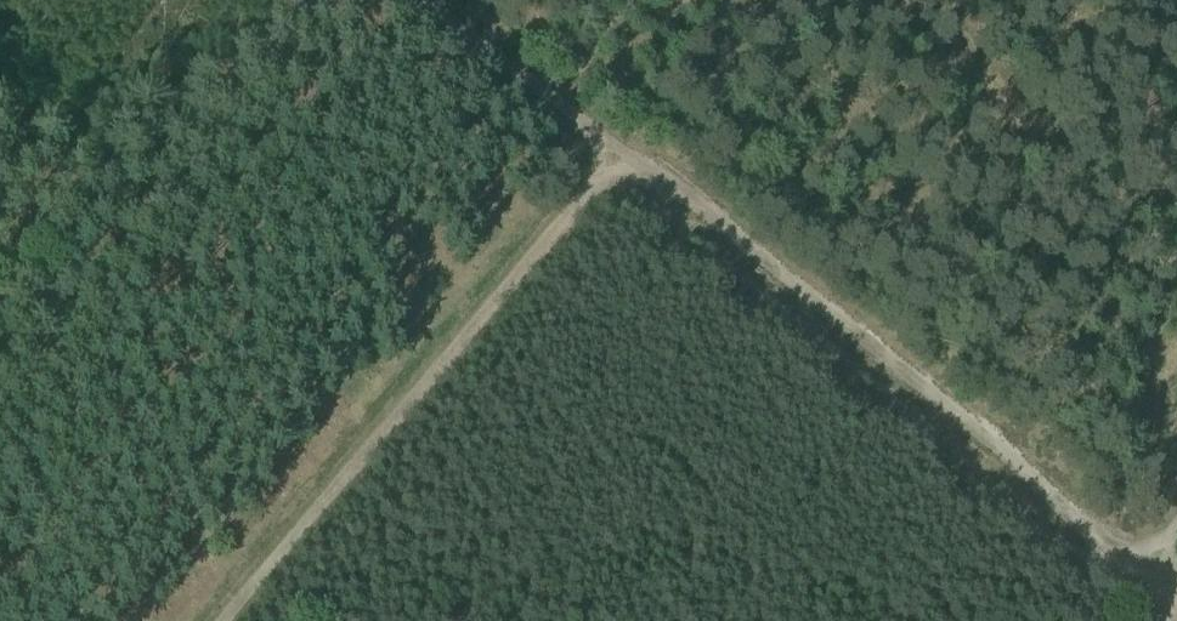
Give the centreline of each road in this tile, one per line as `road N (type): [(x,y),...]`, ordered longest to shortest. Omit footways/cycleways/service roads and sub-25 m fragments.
road 1 (track): [(614,158),(714,218),(1158,588)]
road 2 (track): [(614,158),(225,620)]
road 3 (track): [(434,0),(558,102)]
road 4 (track): [(632,0),(558,102)]

